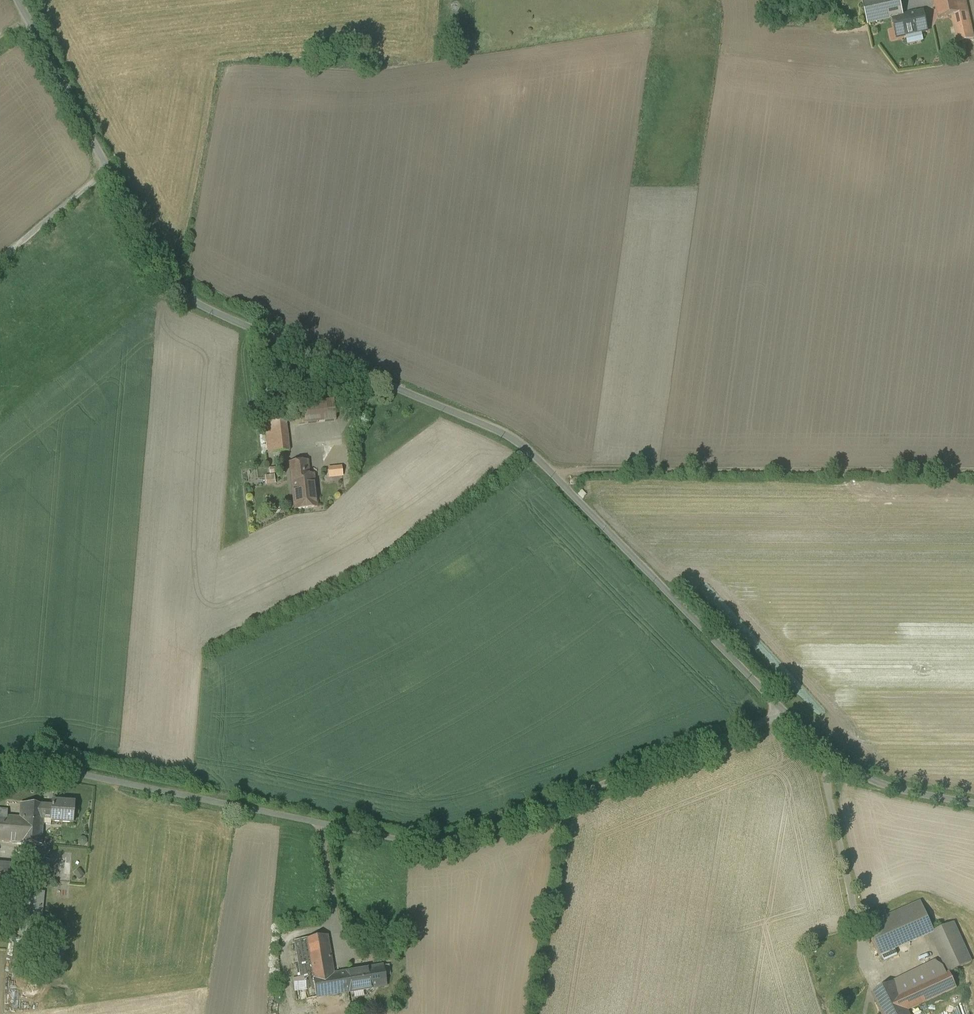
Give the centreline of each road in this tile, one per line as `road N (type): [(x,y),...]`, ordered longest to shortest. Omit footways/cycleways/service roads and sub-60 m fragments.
road 1 (unclassified): [(18,0),(157,260),(213,303),(521,438),(786,707)]
road 2 (unclassified): [(0,760),(307,816),(438,828),(485,819),(786,707)]
road 3 (track): [(973,466),(621,465),(562,477)]
road 4 (unclassified): [(840,756),(828,781),(866,957)]
road 5 (unclassified): [(840,756),(883,781),(973,802)]

